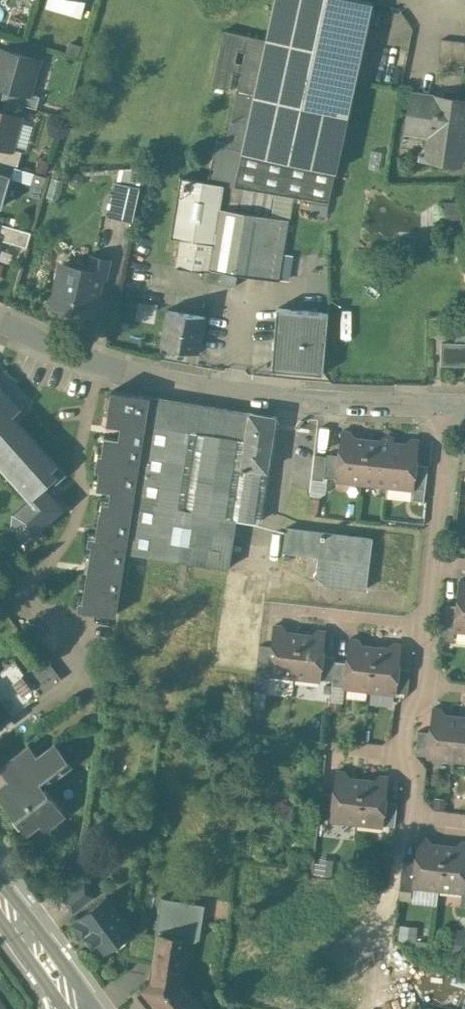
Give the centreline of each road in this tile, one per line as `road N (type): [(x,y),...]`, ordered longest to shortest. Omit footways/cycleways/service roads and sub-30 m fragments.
road 1 (residential): [(456,406),(191,379),(106,361),(0,317)]
road 2 (residential): [(456,406),(404,756),(413,806),(432,820),(464,822)]
road 3 (secondary): [(85,1008),(0,892)]

